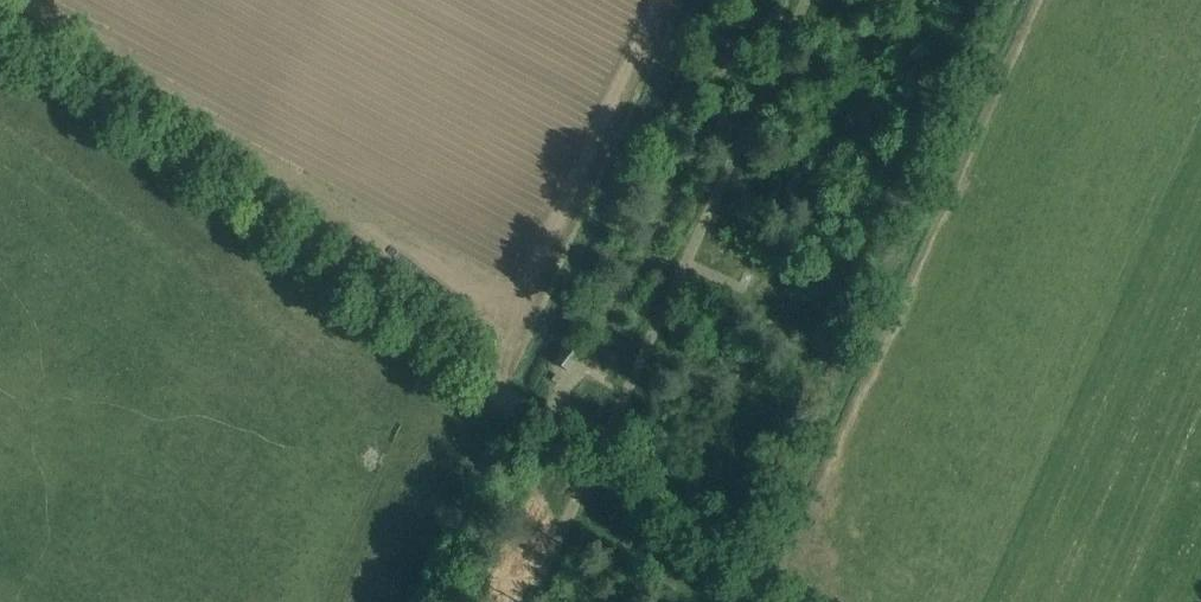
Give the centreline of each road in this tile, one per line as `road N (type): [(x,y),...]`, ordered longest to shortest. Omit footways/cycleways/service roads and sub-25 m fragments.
road 1 (unclassified): [(761,601),(591,464),(0,19)]
road 2 (track): [(529,601),(806,0)]

